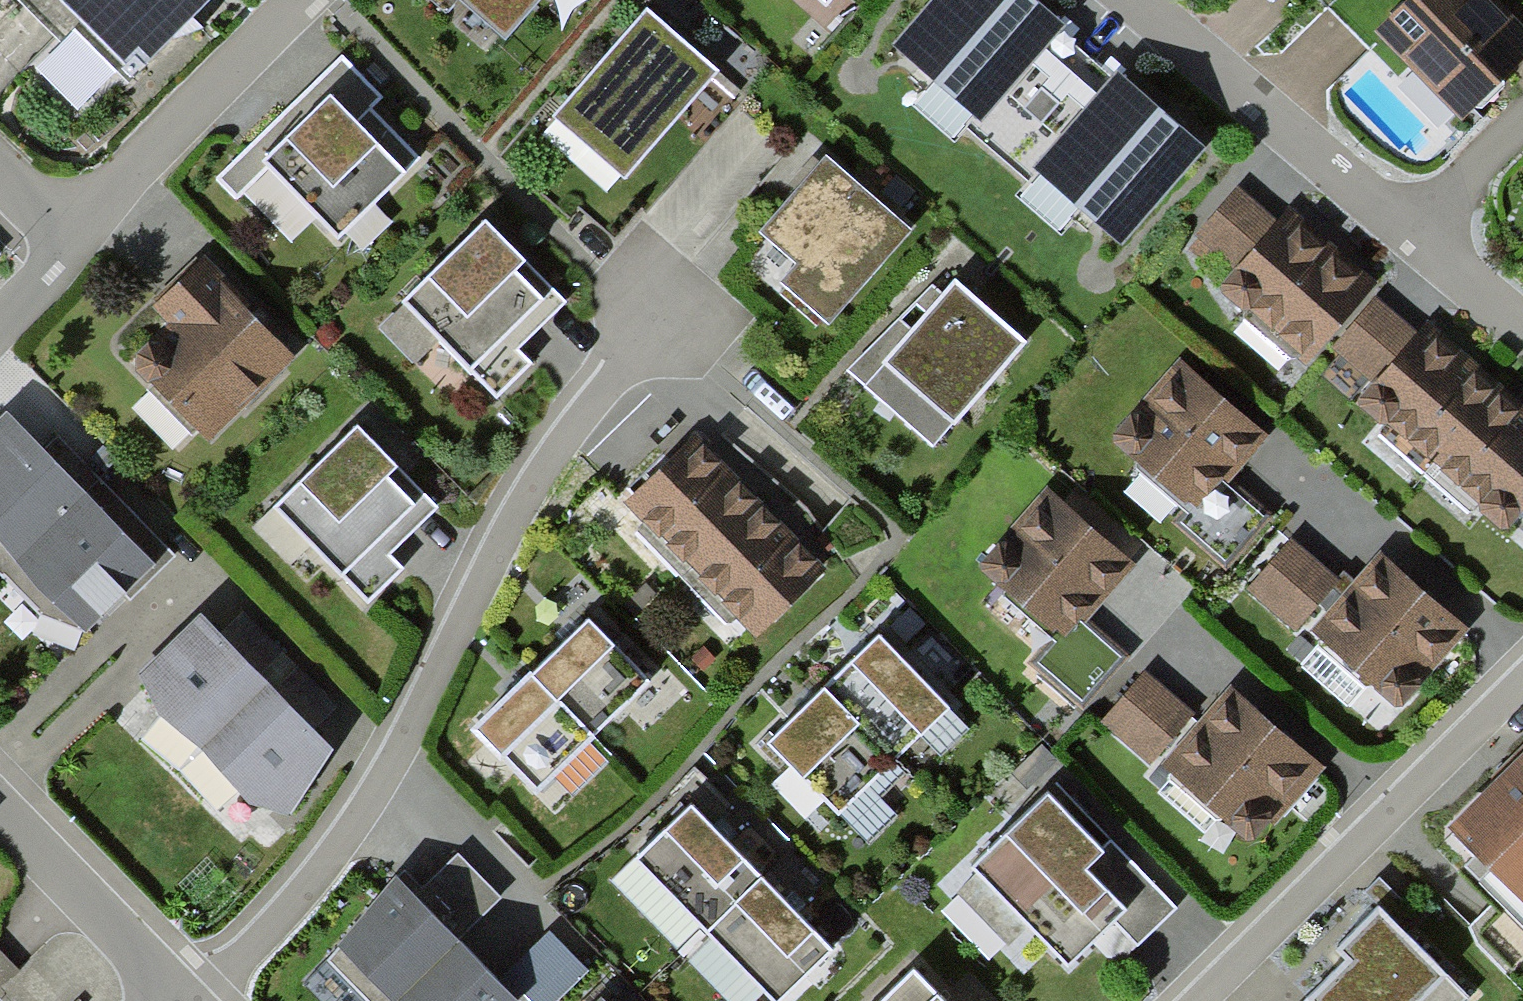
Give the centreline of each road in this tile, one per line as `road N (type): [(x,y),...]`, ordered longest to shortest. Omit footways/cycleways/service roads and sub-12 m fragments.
road 1 (residential): [(188,1000),(274,916),(369,801),(462,624),(525,477),(656,316)]
road 2 (residential): [(1133,0),(1522,322)]
road 3 (residential): [(1522,667),(1195,1000)]
road 4 (residential): [(75,238),(292,0)]
road 5 (residential): [(175,1000),(0,821)]

